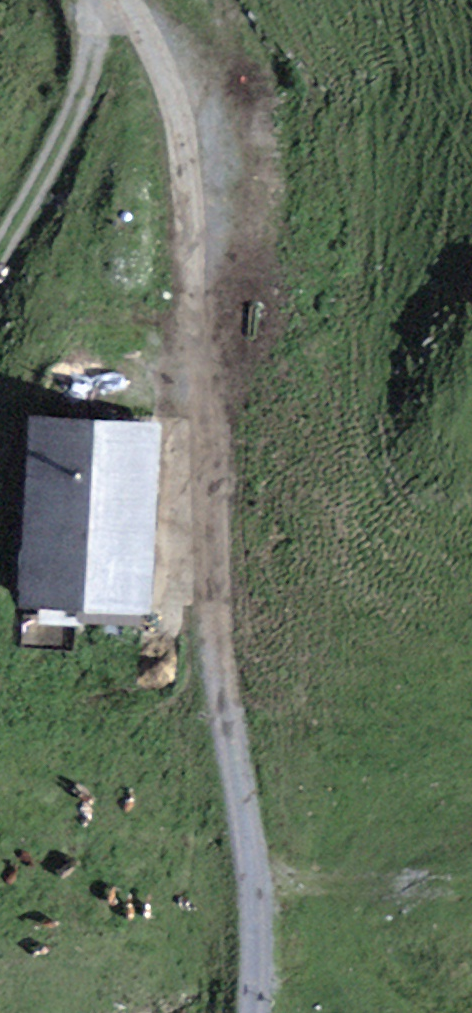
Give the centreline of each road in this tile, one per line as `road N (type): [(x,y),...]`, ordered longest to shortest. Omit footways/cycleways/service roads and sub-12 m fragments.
road 1 (track): [(122,0),(170,76),(183,142),(209,534),(251,878)]
road 2 (track): [(88,0),(87,113),(0,278)]
road 3 (track): [(251,878),(452,890)]
road 4 (track): [(244,1012),(251,878)]

